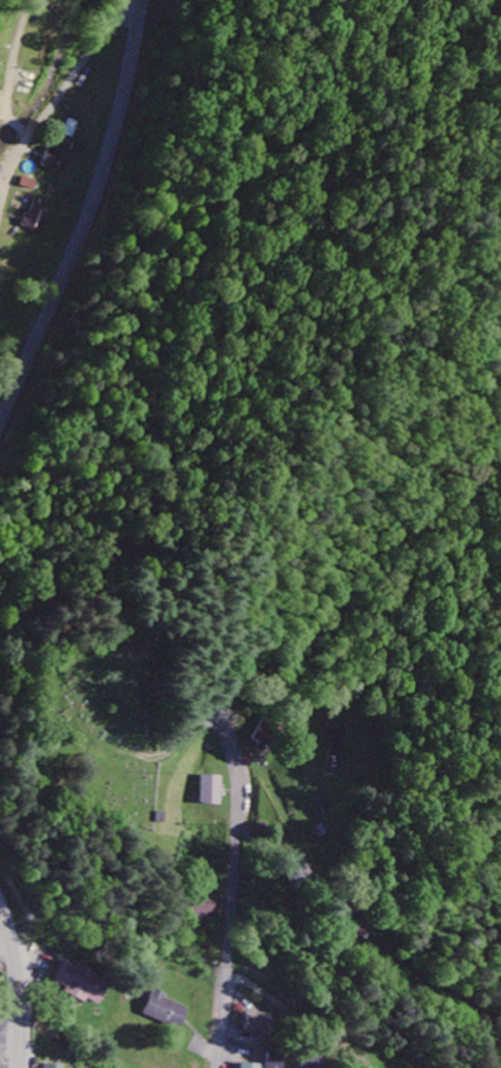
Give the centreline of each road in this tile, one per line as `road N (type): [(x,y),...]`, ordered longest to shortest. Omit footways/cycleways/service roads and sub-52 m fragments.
road 1 (secondary): [(0,420),(103,171),(145,0)]
road 2 (residential): [(215,1067),(234,874),(229,720),(249,678)]
road 3 (secondary): [(19,1067),(20,1000),(0,905)]
road 4 (residential): [(29,0),(9,108),(24,140)]

